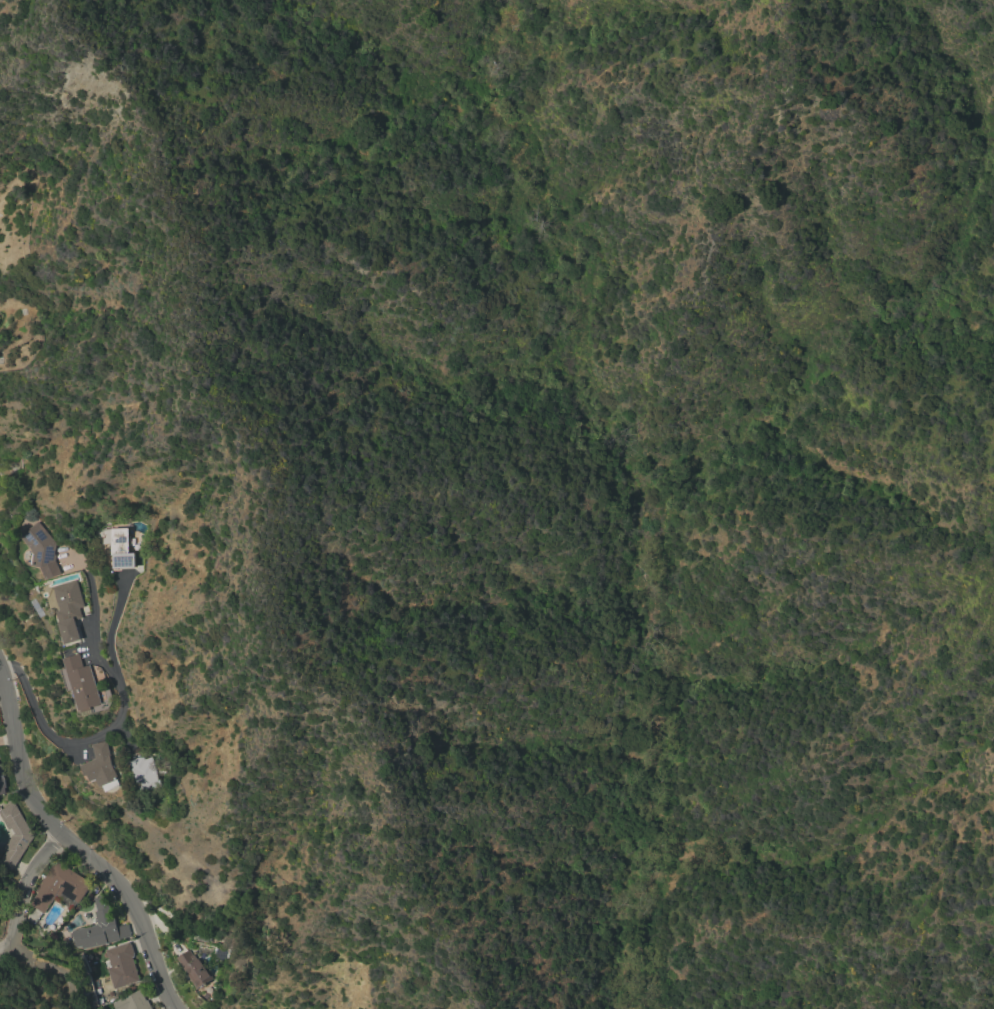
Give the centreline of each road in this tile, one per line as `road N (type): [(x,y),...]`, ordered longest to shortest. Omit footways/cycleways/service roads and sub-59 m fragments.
road 1 (tertiary): [(173,1008),(128,899),(24,792),(0,681)]
road 2 (residential): [(0,946),(9,941),(30,872),(58,834)]

